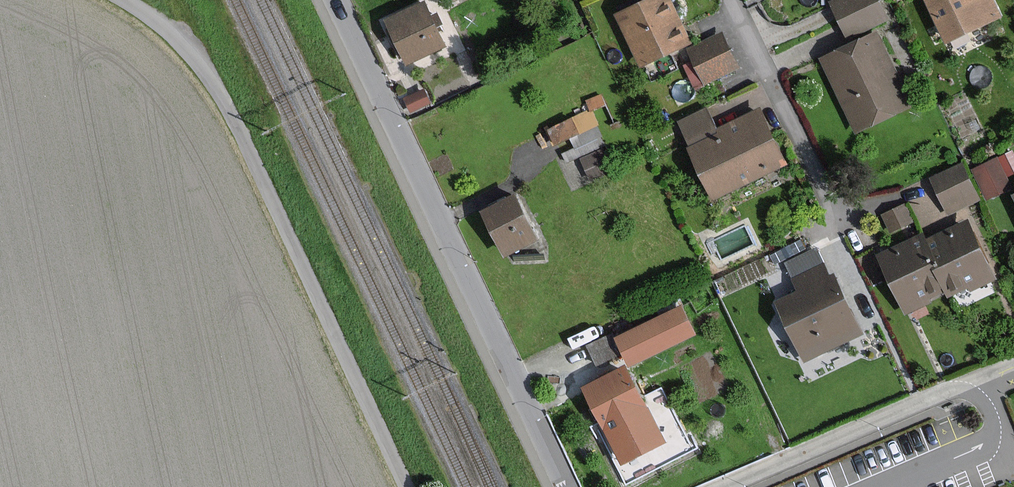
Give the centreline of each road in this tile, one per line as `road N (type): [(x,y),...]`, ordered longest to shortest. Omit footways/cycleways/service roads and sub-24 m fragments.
road 1 (unclassified): [(406,486),(210,81),(175,40),(121,0)]
road 2 (residential): [(337,0),(570,486)]
road 3 (residential): [(726,486),(1013,363)]
road 4 (residential): [(729,0),(835,217)]

